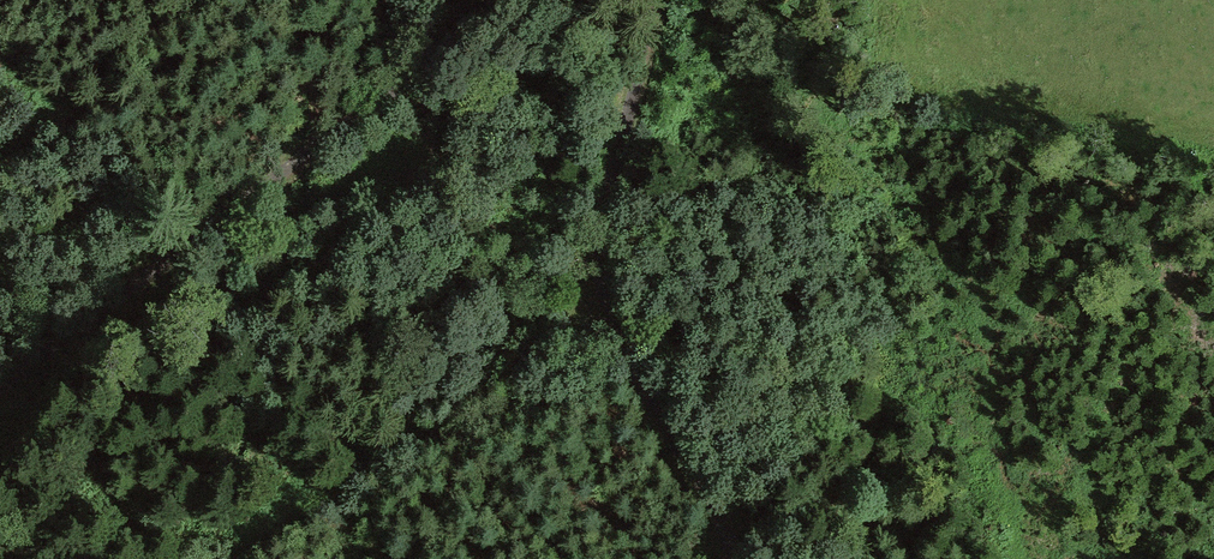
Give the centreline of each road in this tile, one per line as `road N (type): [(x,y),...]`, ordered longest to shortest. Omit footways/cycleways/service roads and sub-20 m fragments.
road 1 (unclassified): [(520,0),(0,384)]
road 2 (track): [(732,558),(725,529),(619,346),(597,275),(603,189),(650,0)]

